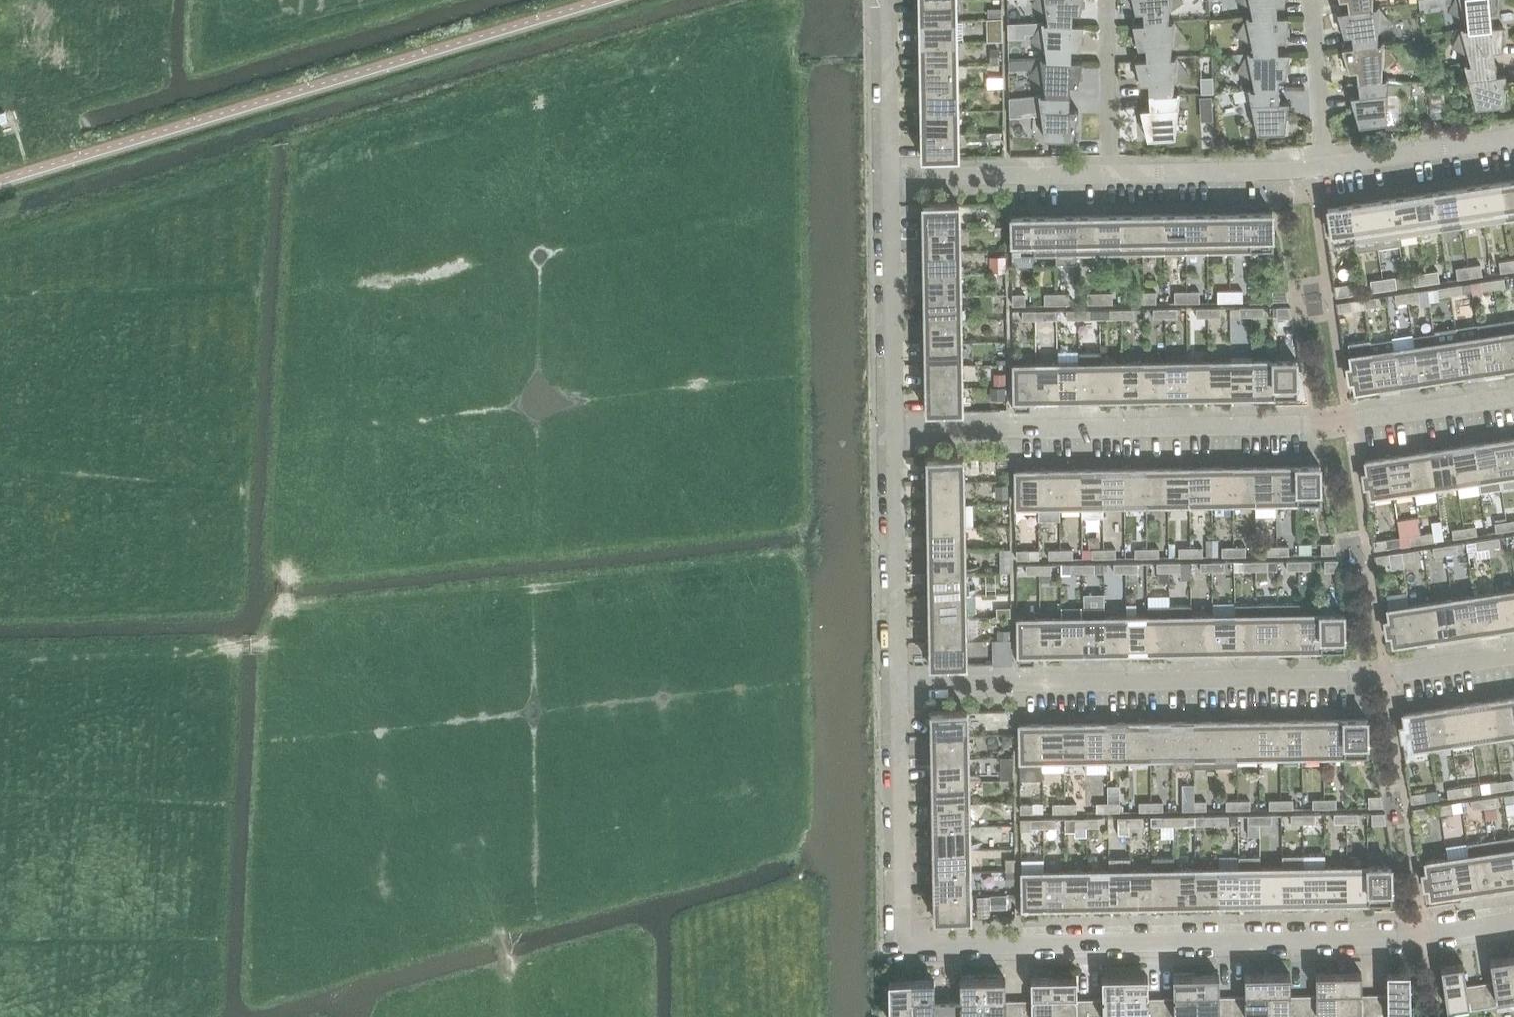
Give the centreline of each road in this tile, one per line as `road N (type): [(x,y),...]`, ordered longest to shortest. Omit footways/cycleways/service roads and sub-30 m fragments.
road 1 (residential): [(893,431),(1346,421),(1513,396)]
road 2 (residential): [(895,684),(1385,676),(1513,656)]
road 3 (residential): [(898,950),(1423,938),(1513,924)]
road 4 (residential): [(898,950),(895,684)]
road 5 (residential): [(893,431),(888,176)]
road 6 (residential): [(895,684),(893,431)]
road 7 (residential): [(888,176),(1108,173)]
road 8 (residential): [(1108,173),(1321,165)]
road 9 (residential): [(1321,165),(1513,137)]
road 10 (residential): [(888,176),(877,0)]
road 11 (residential): [(1108,173),(1106,0)]
road 12 (residential): [(1321,165),(1310,0)]

